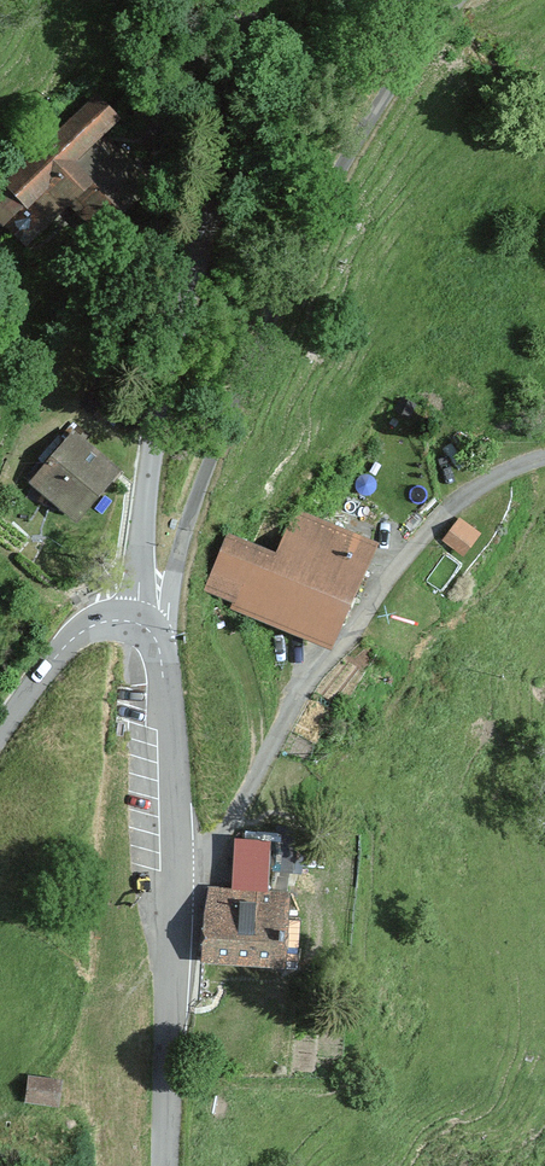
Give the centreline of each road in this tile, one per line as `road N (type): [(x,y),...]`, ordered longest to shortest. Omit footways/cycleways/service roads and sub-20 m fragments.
road 1 (track): [(175,569),(296,248),(368,118),(456,0)]
road 2 (unclassified): [(133,620),(171,362),(251,0)]
road 3 (unclassified): [(173,861),(210,851),(225,833),(308,682),(446,510),(494,476),(544,457)]
road 4 (unclassified): [(173,861),(166,1165)]
road 5 (unclassified): [(133,620),(153,634),(164,674),(173,861)]
road 6 (unclassified): [(0,733),(80,633),(133,620)]

